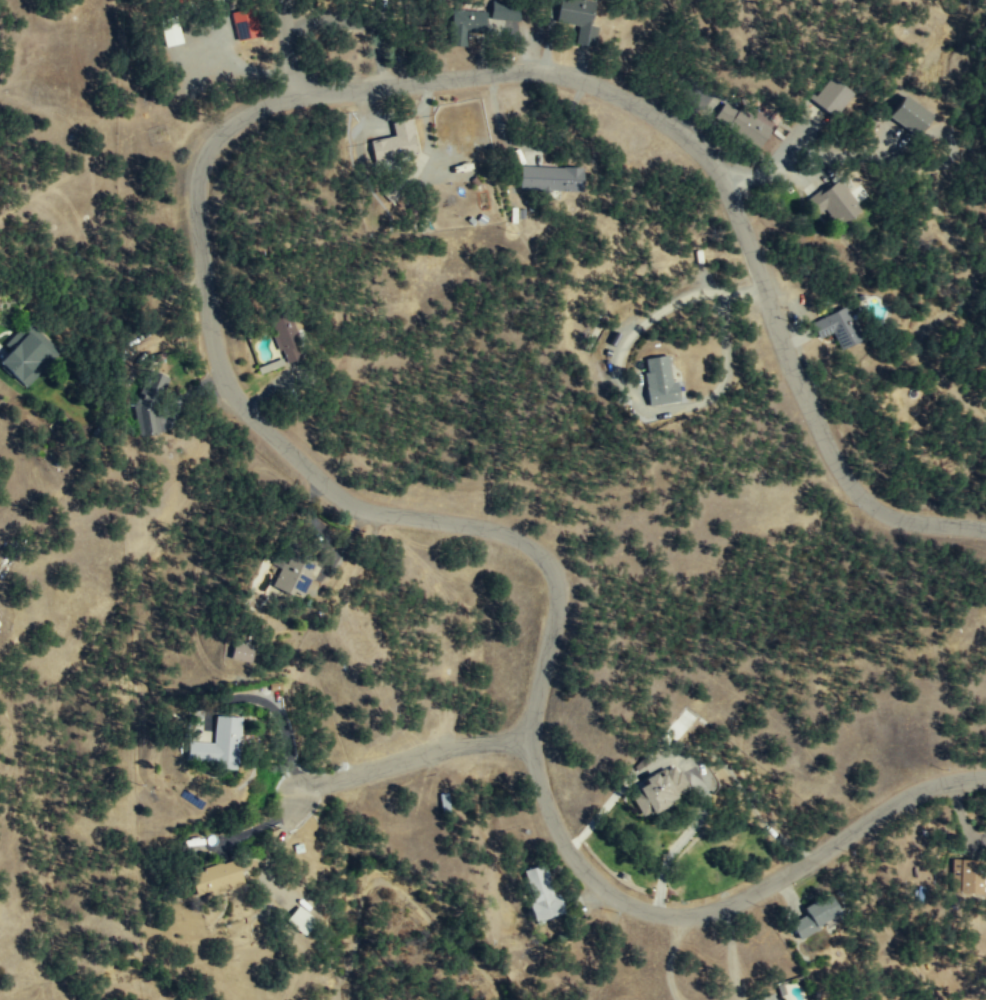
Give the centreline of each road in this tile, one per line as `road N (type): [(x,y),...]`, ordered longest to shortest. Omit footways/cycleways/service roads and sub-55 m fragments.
road 1 (residential): [(985,780),(924,792),(797,875),(725,911),(646,909),(602,883),(570,838),(544,765),(566,605),(557,568),(515,537),(364,504),(248,405),(219,321),(216,169),(252,129),(298,101),(548,75),(598,84),(672,122),(722,166),(827,432),(868,497),(905,520),(985,530)]
road 2 (residential): [(542,743),(444,748),(329,780),(298,797)]

